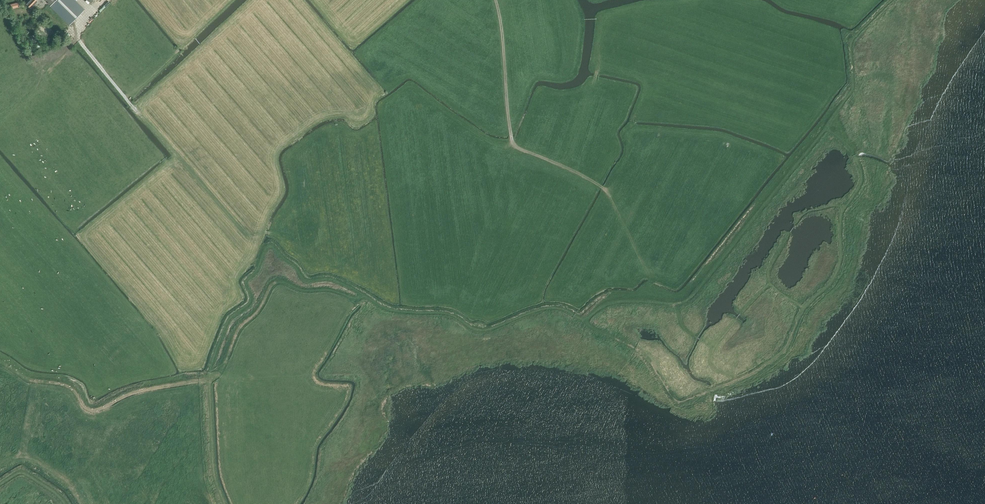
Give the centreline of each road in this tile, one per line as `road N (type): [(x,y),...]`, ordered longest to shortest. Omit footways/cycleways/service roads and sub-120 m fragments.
road 1 (track): [(649,278),(607,191),(560,164),(569,158),(597,73),(603,19)]
road 2 (track): [(560,164),(512,141),(496,0)]
road 3 (track): [(138,112),(77,38),(92,9),(82,0)]

